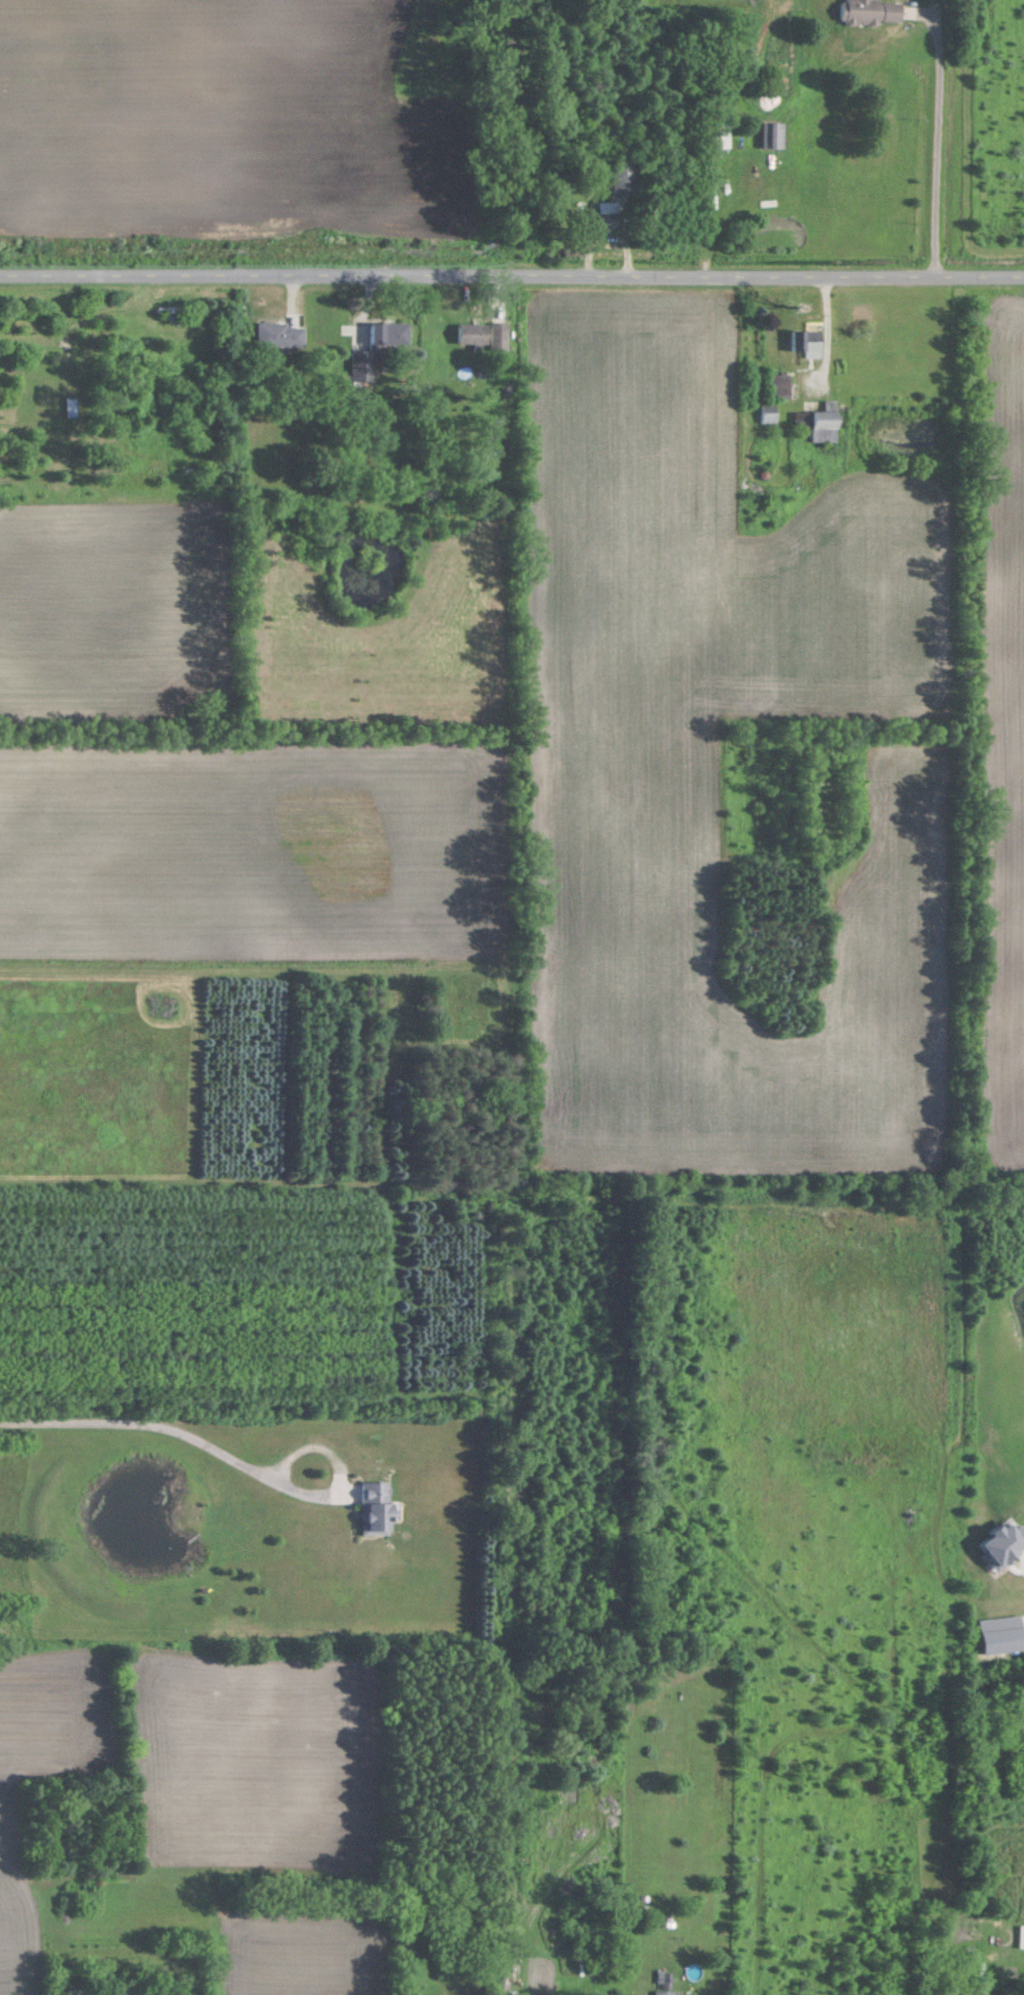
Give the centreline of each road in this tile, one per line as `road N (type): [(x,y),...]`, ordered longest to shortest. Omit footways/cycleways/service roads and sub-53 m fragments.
road 1 (residential): [(0,278),(1023,277)]

